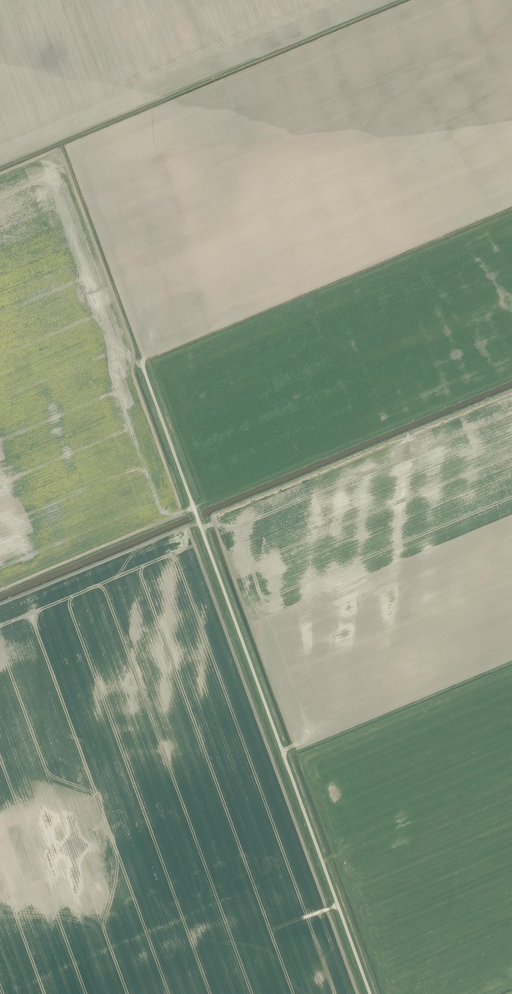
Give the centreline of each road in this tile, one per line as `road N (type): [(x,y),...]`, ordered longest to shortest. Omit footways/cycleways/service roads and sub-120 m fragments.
road 1 (unclassified): [(369,993),(143,369)]

